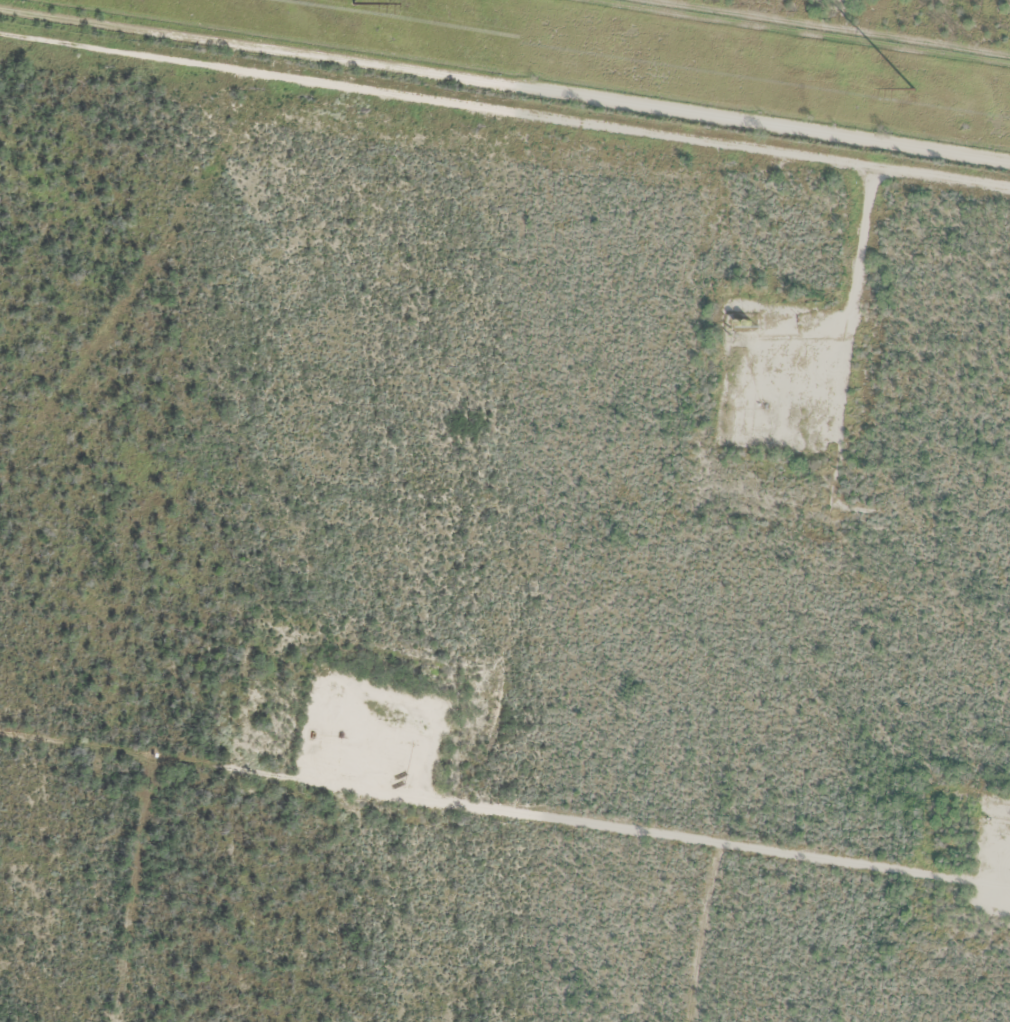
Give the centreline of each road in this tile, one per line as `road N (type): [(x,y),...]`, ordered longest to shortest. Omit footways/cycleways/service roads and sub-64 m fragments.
road 1 (residential): [(604,125),(0,29)]
road 2 (residential): [(604,125),(1009,189)]

